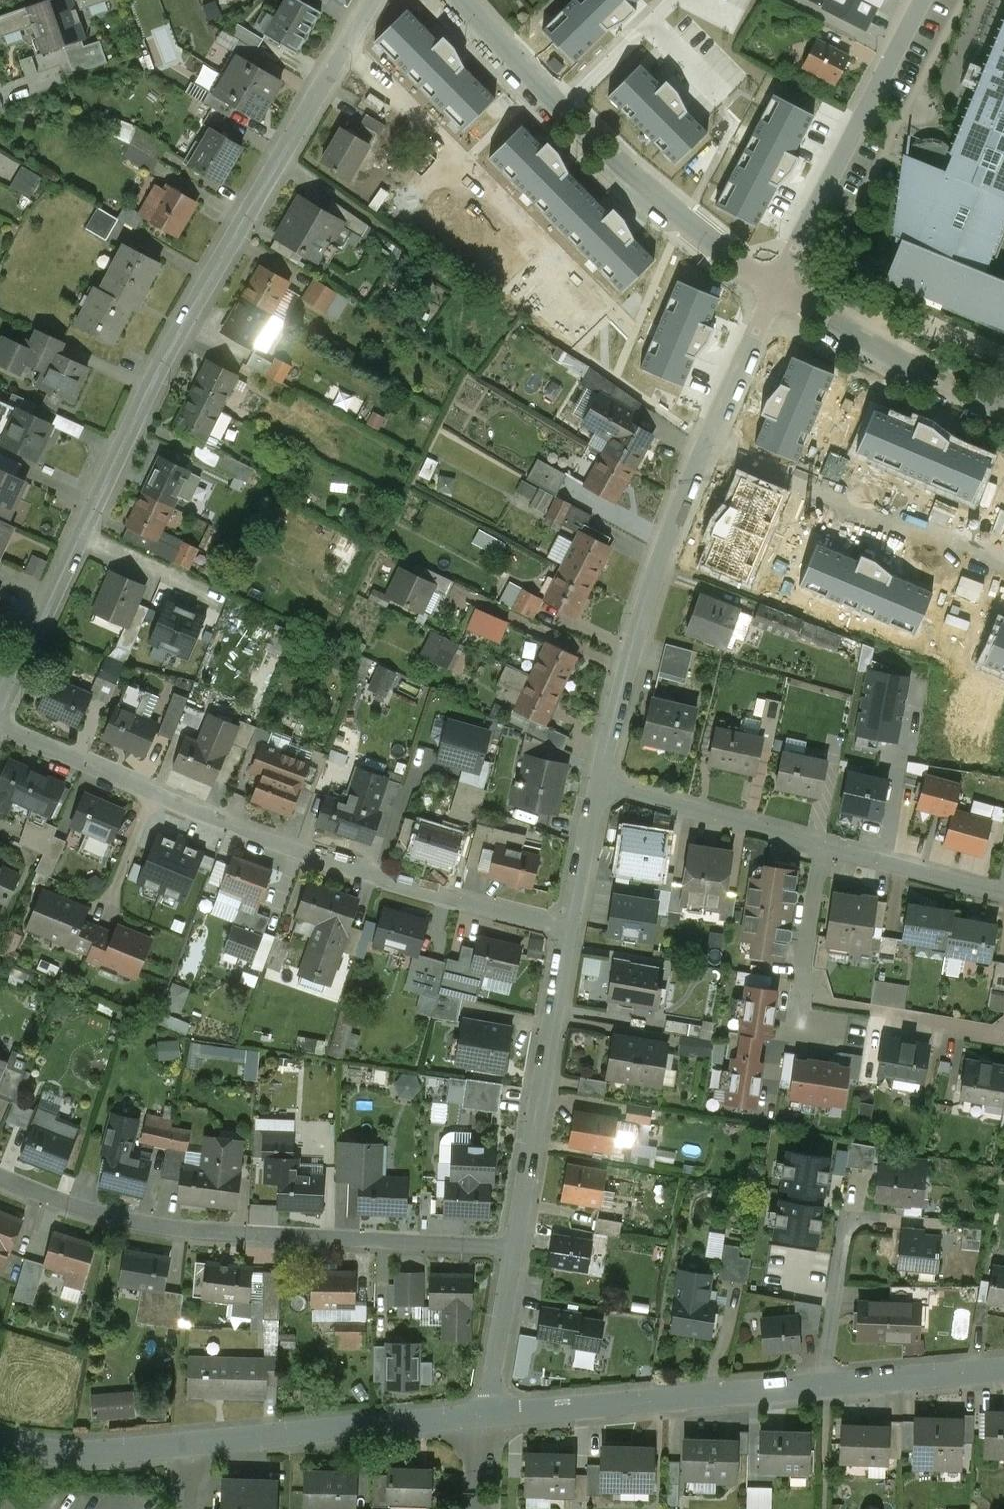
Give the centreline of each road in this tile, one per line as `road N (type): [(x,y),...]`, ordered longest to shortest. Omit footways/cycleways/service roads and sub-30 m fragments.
road 1 (residential): [(375,0),(177,337),(83,537)]
road 2 (residential): [(569,927),(267,841),(0,728)]
road 3 (residential): [(775,293),(667,542),(599,787)]
road 4 (residential): [(514,1249),(188,1232),(50,1203),(0,1182)]
road 5 (residential): [(1003,1372),(487,1412)]
road 6 (residential): [(457,0),(507,59),(648,189),(775,293)]
road 7 (residential): [(599,787),(1003,894)]
road 8 (residential): [(920,0),(775,293)]
road 9 (residential): [(569,927),(514,1249)]
road 10 (residential): [(487,1412),(192,1446)]
road 11 (residential): [(775,293),(950,392),(1003,413)]
road 12 (residential): [(83,537),(0,714)]
road 13 (residential): [(192,1446),(60,1455),(0,1446)]
road 14 (residential): [(514,1249),(487,1412)]
road 15 (residential): [(83,537),(215,599)]
road 16 (residential): [(599,787),(569,927)]

